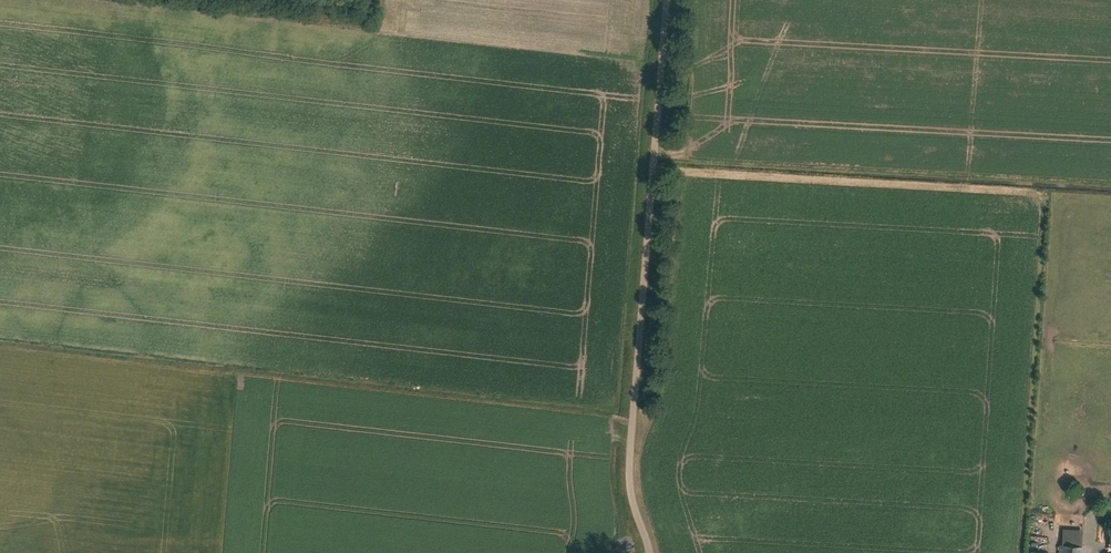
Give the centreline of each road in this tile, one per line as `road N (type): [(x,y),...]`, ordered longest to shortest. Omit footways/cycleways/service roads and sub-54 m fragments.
road 1 (unclassified): [(649,552),(628,484),(666,0)]

